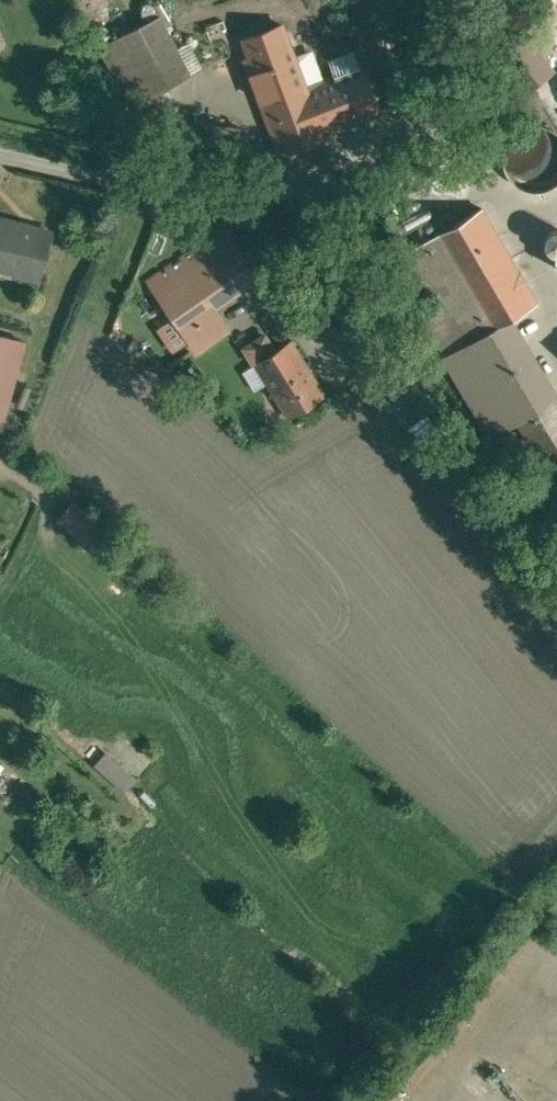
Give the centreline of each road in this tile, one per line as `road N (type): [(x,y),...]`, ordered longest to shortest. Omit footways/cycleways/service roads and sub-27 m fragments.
road 1 (unclassified): [(0,154),(211,190),(306,176),(410,118),(440,61),(447,0)]

